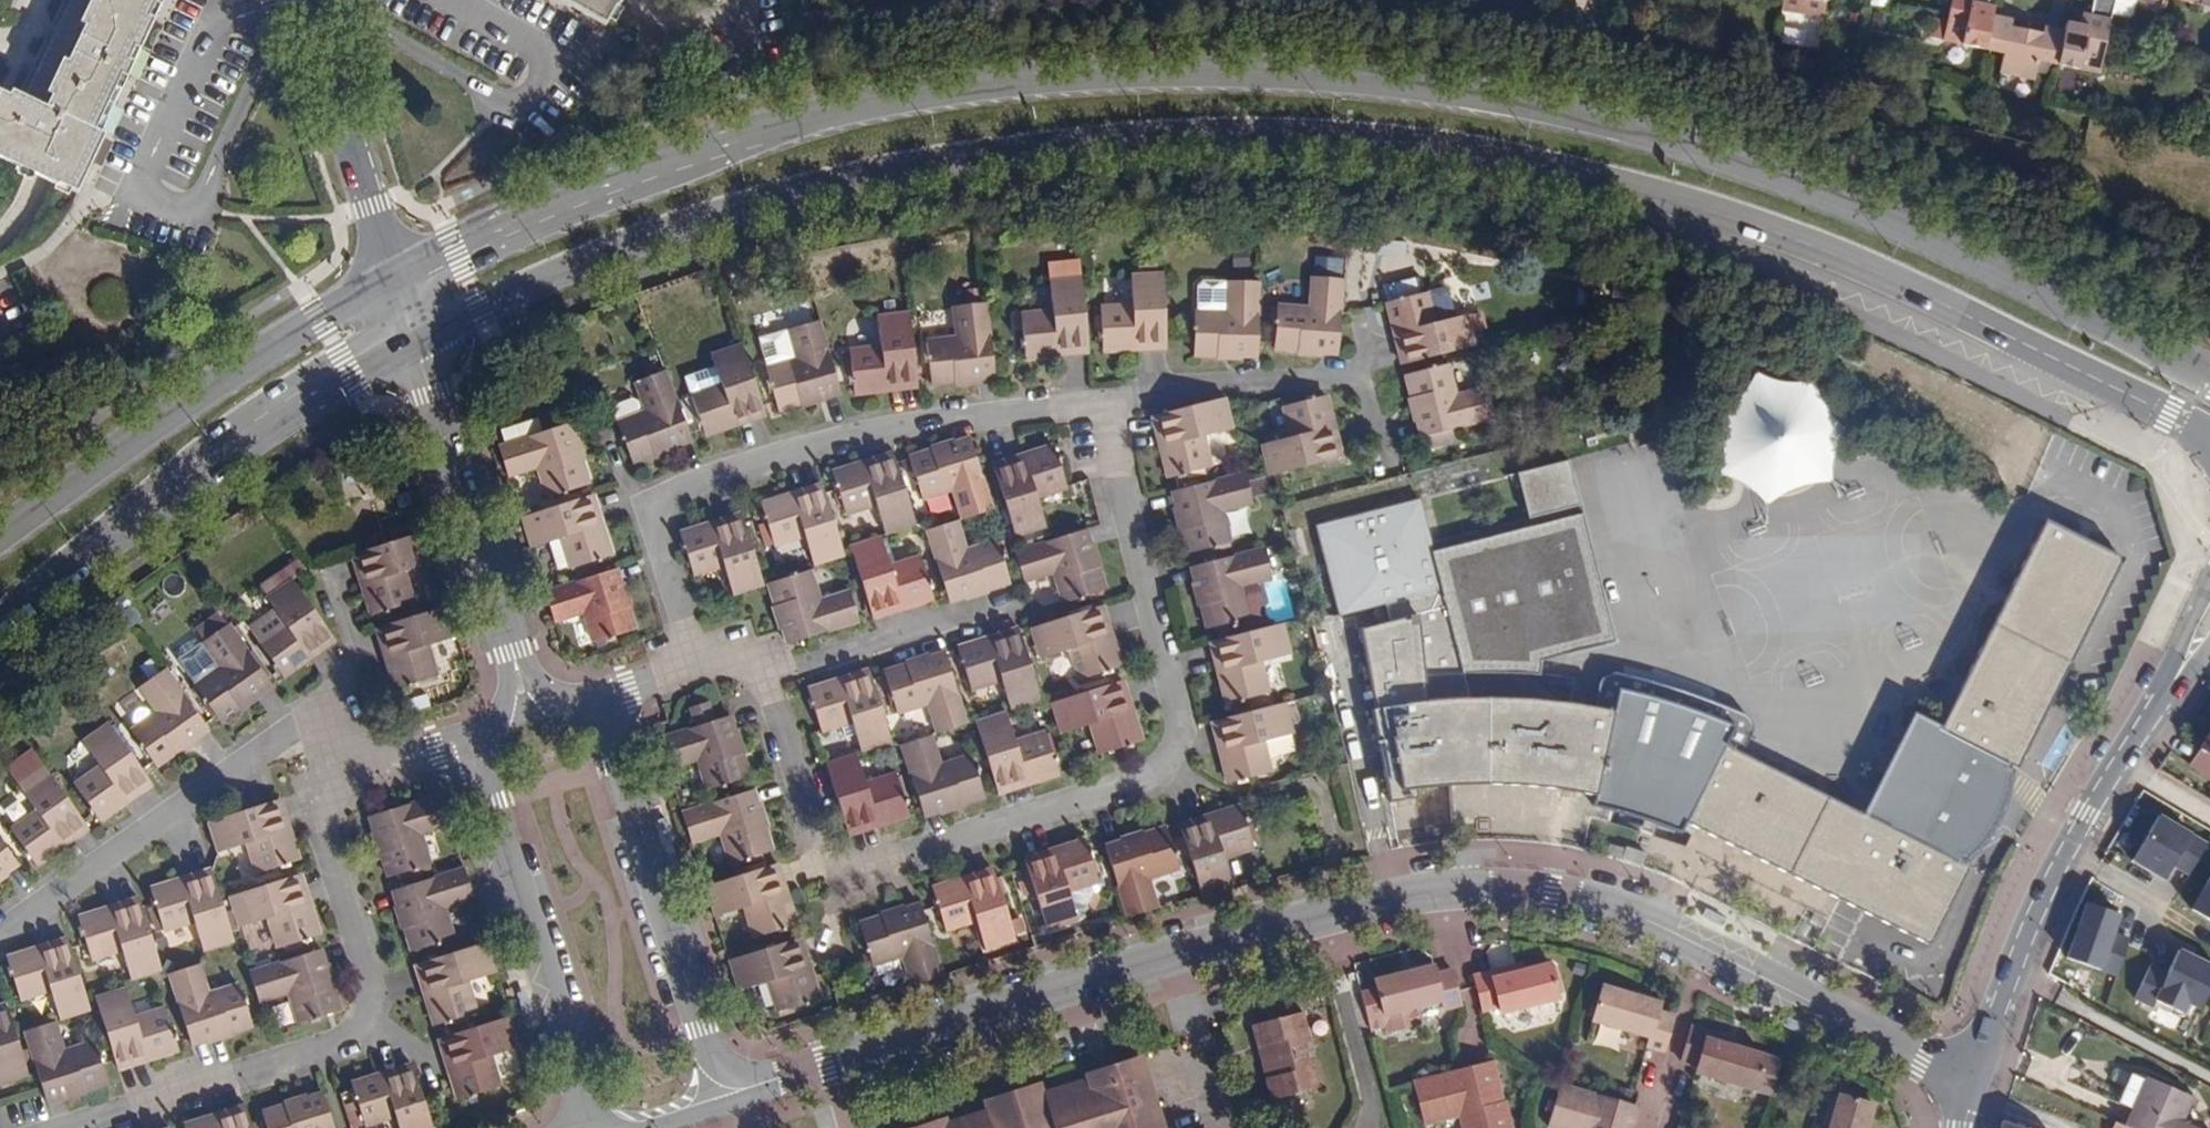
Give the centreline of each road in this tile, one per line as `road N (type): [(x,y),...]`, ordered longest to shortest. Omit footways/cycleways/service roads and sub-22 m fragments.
road 1 (secondary): [(2209,378),(1930,238),(1773,174),(1627,129),(1484,97),(1321,76),(1092,74),(893,99),(599,186),(389,279)]
road 2 (secondary): [(409,340),(646,242),(804,196),(1086,149),(1343,145),(1613,186),(1760,231),(2149,407),(2209,446)]
road 3 (residential): [(727,1089),(1142,962),(1451,888),(1524,889),(1656,924),(1965,1078)]
road 4 (residential): [(1096,407),(1171,723),(1157,769),(1132,784),(825,882),(761,677)]
road 5 (residential): [(691,666),(642,507),(699,482),(848,438),(1096,407)]
road 6 (residential): [(337,774),(314,831),(362,987),(355,1019),(335,1043),(70,1127)]
road 7 (secondary): [(0,619),(247,433),(409,340)]
road 8 (secondary): [(389,279),(223,372),(0,529)]
road 9 (residential): [(1965,1078),(2088,817),(2169,702)]
road 10 (residential): [(727,1089),(595,705)]
road 11 (residential): [(478,741),(592,1127)]
road 12 (residential): [(0,925),(287,727),(322,727)]
road 13 (residential): [(409,340),(512,651)]
road 14 (residential): [(299,0),(389,279)]
road 15 (residential): [(1096,407),(1206,384),(1353,373)]
road 16 (residential): [(761,677),(1000,604)]
road 17 (residential): [(478,741),(337,774)]
road 18 (residential): [(2209,582),(2169,702)]

